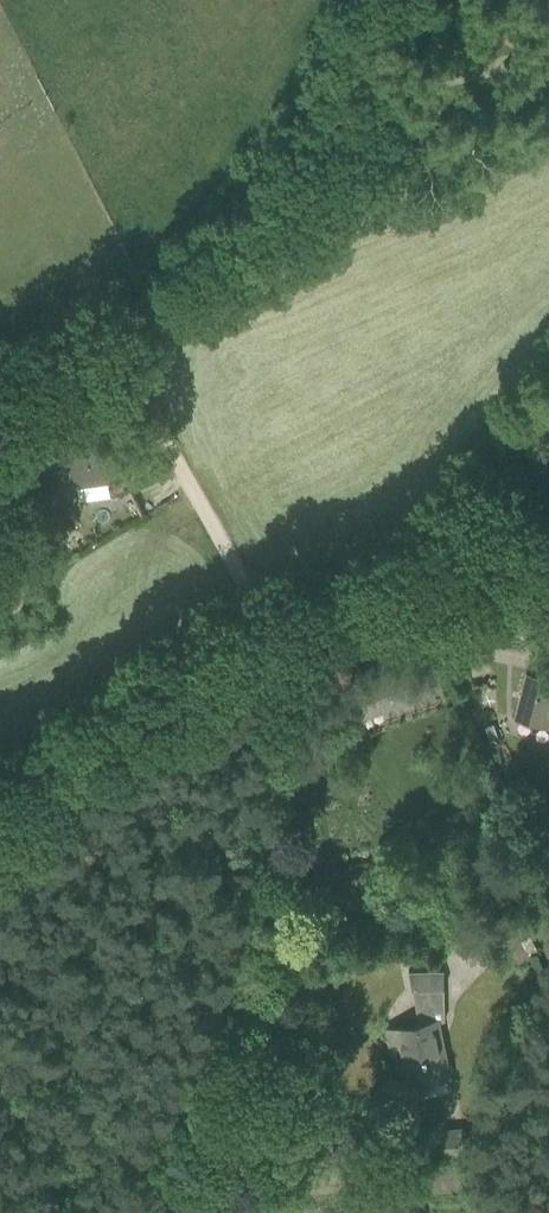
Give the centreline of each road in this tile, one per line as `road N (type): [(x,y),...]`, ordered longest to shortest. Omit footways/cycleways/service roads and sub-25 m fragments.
road 1 (track): [(158,1212),(226,1001),(269,747),(277,642)]
road 2 (track): [(548,527),(505,540),(392,604),(277,642),(148,405)]
road 3 (track): [(170,280),(261,185),(343,42),(358,0)]
road 4 (track): [(0,819),(277,642)]
road 5 (track): [(17,379),(105,336),(170,280)]
road 6 (track): [(148,405),(107,380),(17,379)]
road 7 (track): [(170,280),(147,321),(148,405)]

